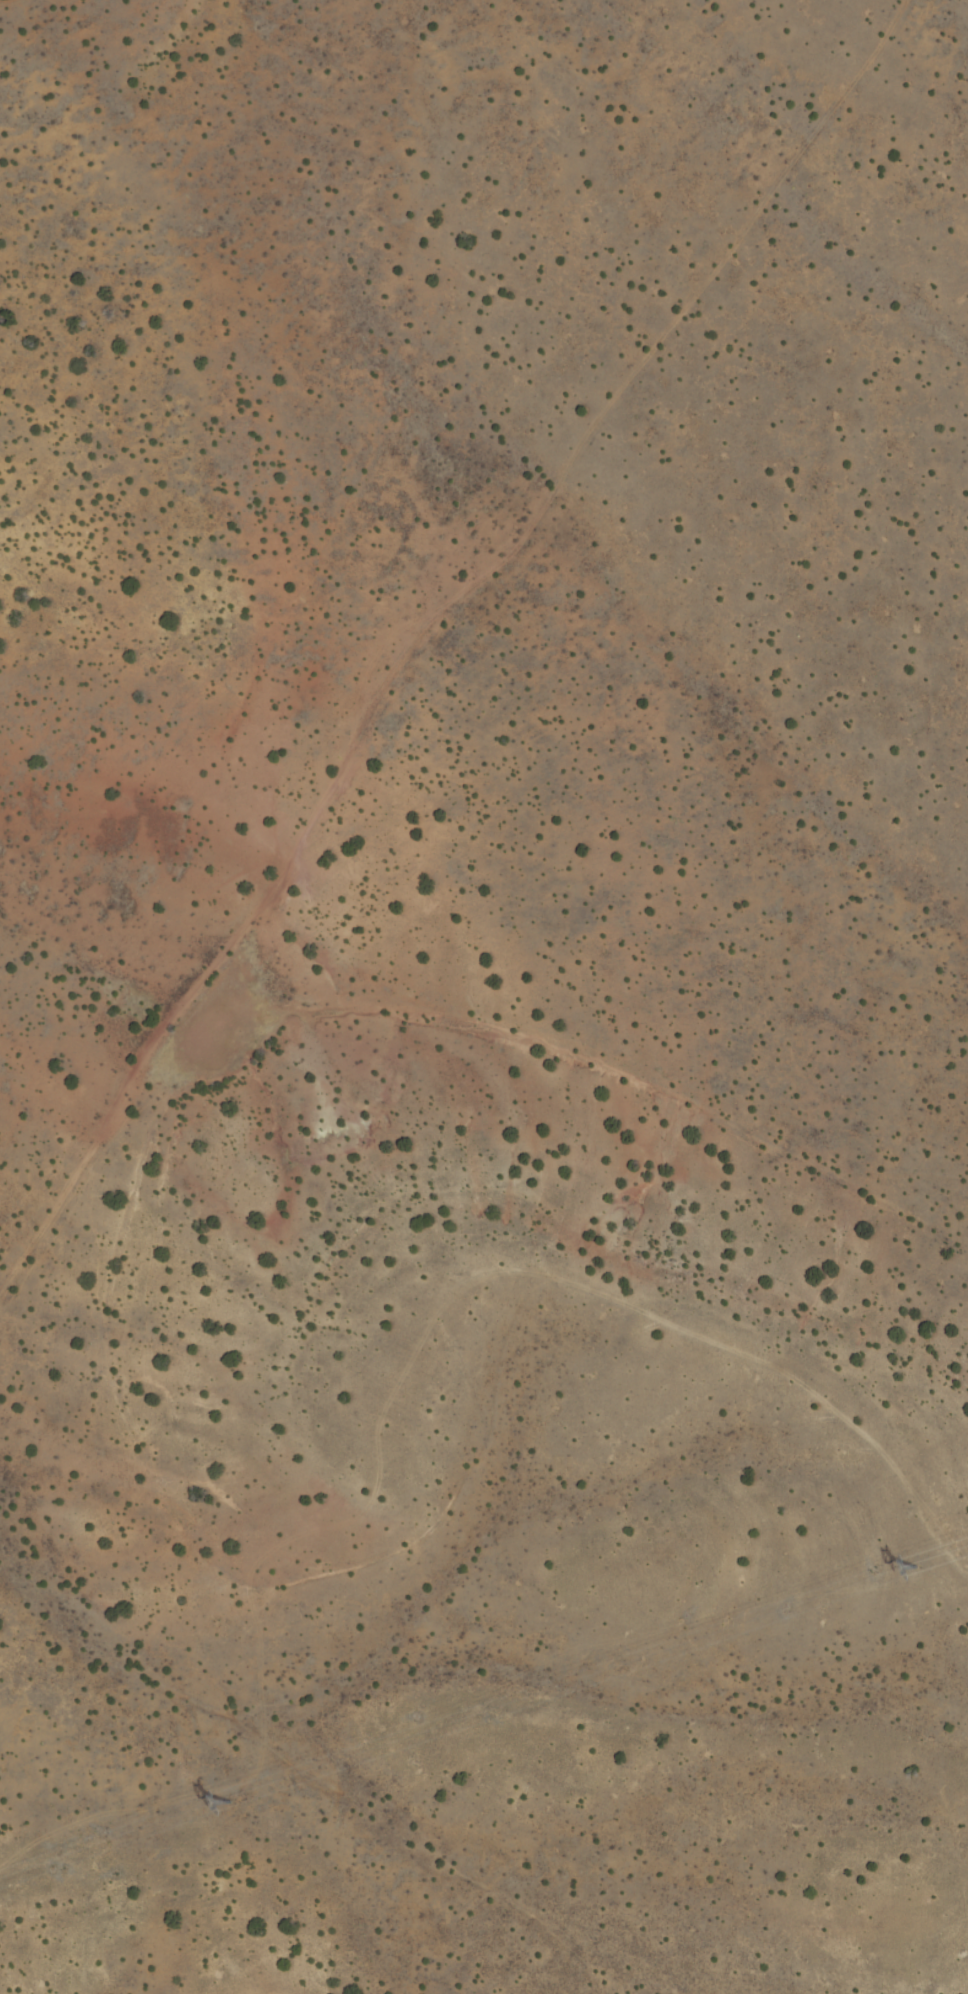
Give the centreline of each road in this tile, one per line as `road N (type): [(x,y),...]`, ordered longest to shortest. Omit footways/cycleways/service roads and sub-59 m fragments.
road 1 (residential): [(0,1207),(75,1094)]

